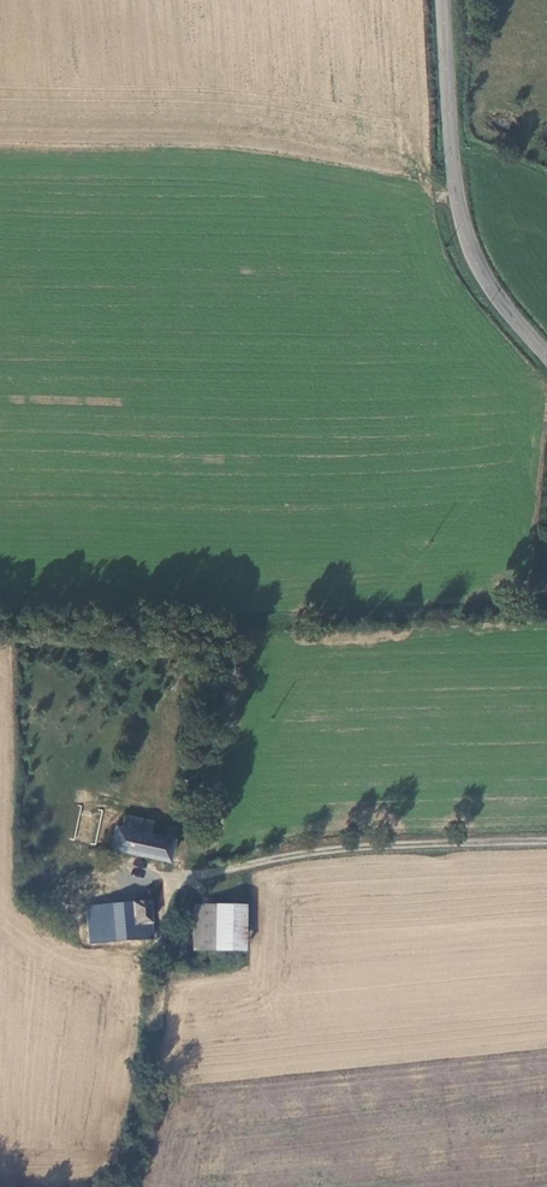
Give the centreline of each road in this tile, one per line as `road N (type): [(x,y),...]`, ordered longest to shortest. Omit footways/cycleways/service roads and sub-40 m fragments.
road 1 (tertiary): [(442,0),(462,222),(488,283),(546,356)]
road 2 (unclassified): [(546,842),(324,843),(227,867)]

